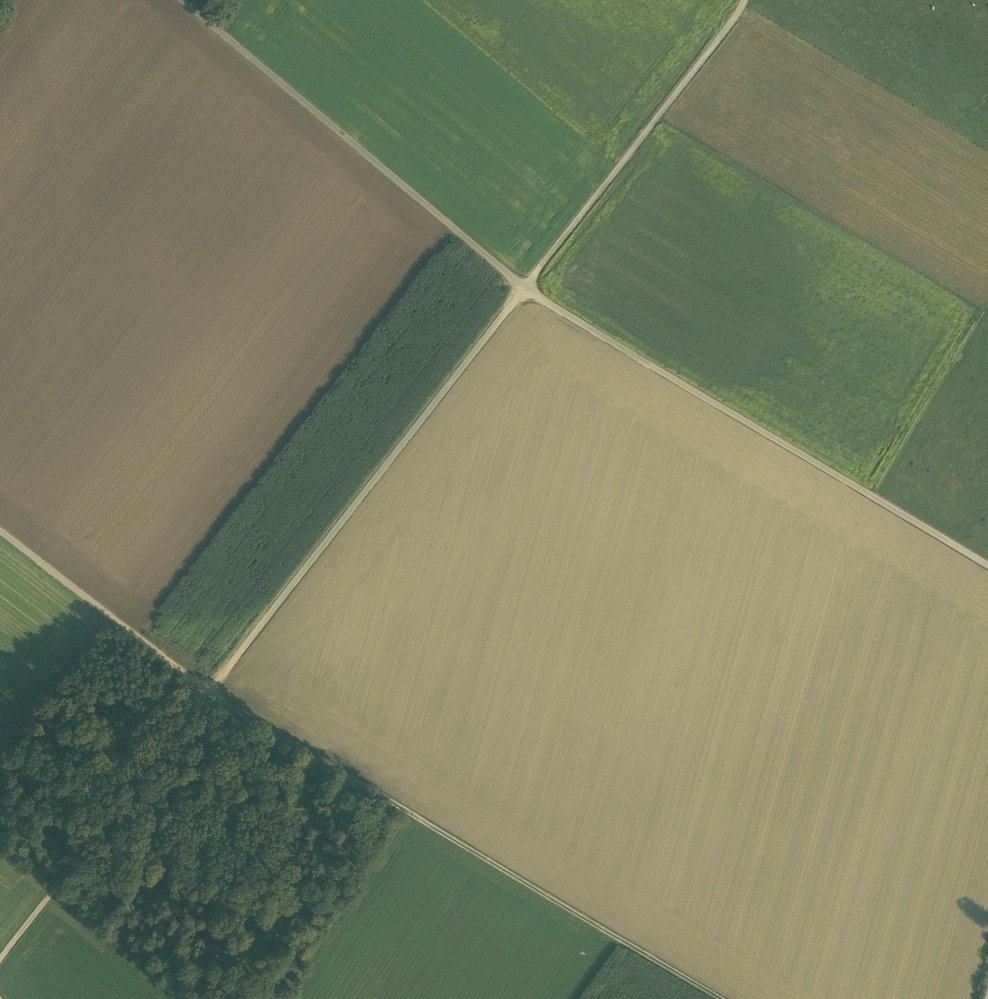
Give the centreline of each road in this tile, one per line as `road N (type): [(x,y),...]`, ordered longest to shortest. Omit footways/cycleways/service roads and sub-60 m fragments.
road 1 (track): [(721,998),(208,693)]
road 2 (track): [(525,288),(987,567)]
road 3 (track): [(208,693),(525,288)]
road 4 (track): [(182,0),(525,288)]
road 5 (track): [(746,0),(525,288)]
road 6 (track): [(0,959),(208,693)]
road 7 (track): [(0,530),(208,693)]

